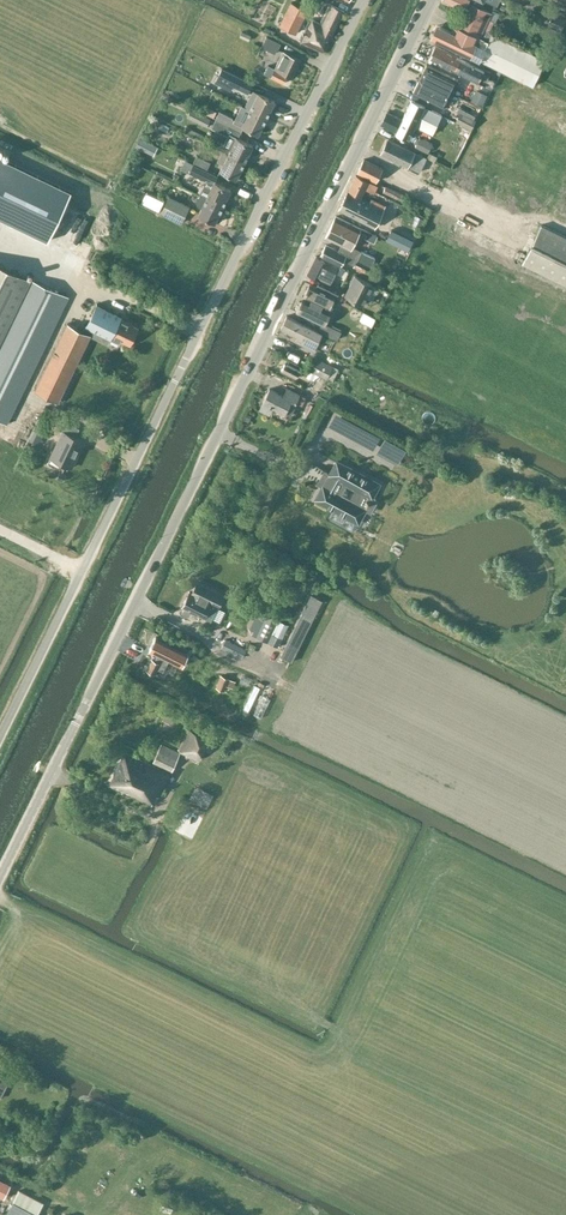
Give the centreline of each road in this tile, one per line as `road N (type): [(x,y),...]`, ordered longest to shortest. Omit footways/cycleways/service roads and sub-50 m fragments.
road 1 (tertiary): [(430,0),(0,877)]
road 2 (residential): [(174,389),(365,0)]
road 3 (unclassified): [(0,739),(174,389)]

